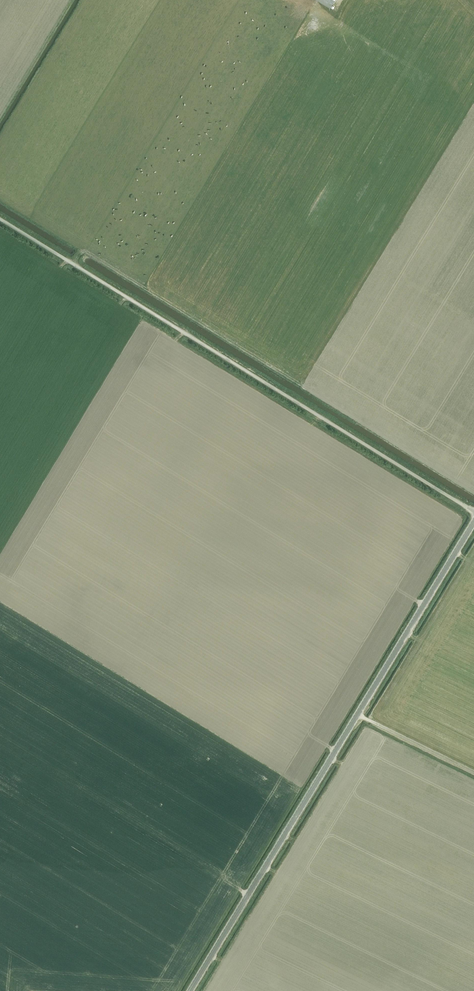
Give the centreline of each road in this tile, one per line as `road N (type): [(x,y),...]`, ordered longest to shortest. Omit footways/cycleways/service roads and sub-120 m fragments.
road 1 (unclassified): [(473,511),(0,218)]
road 2 (tertiary): [(191,990),(473,523)]

